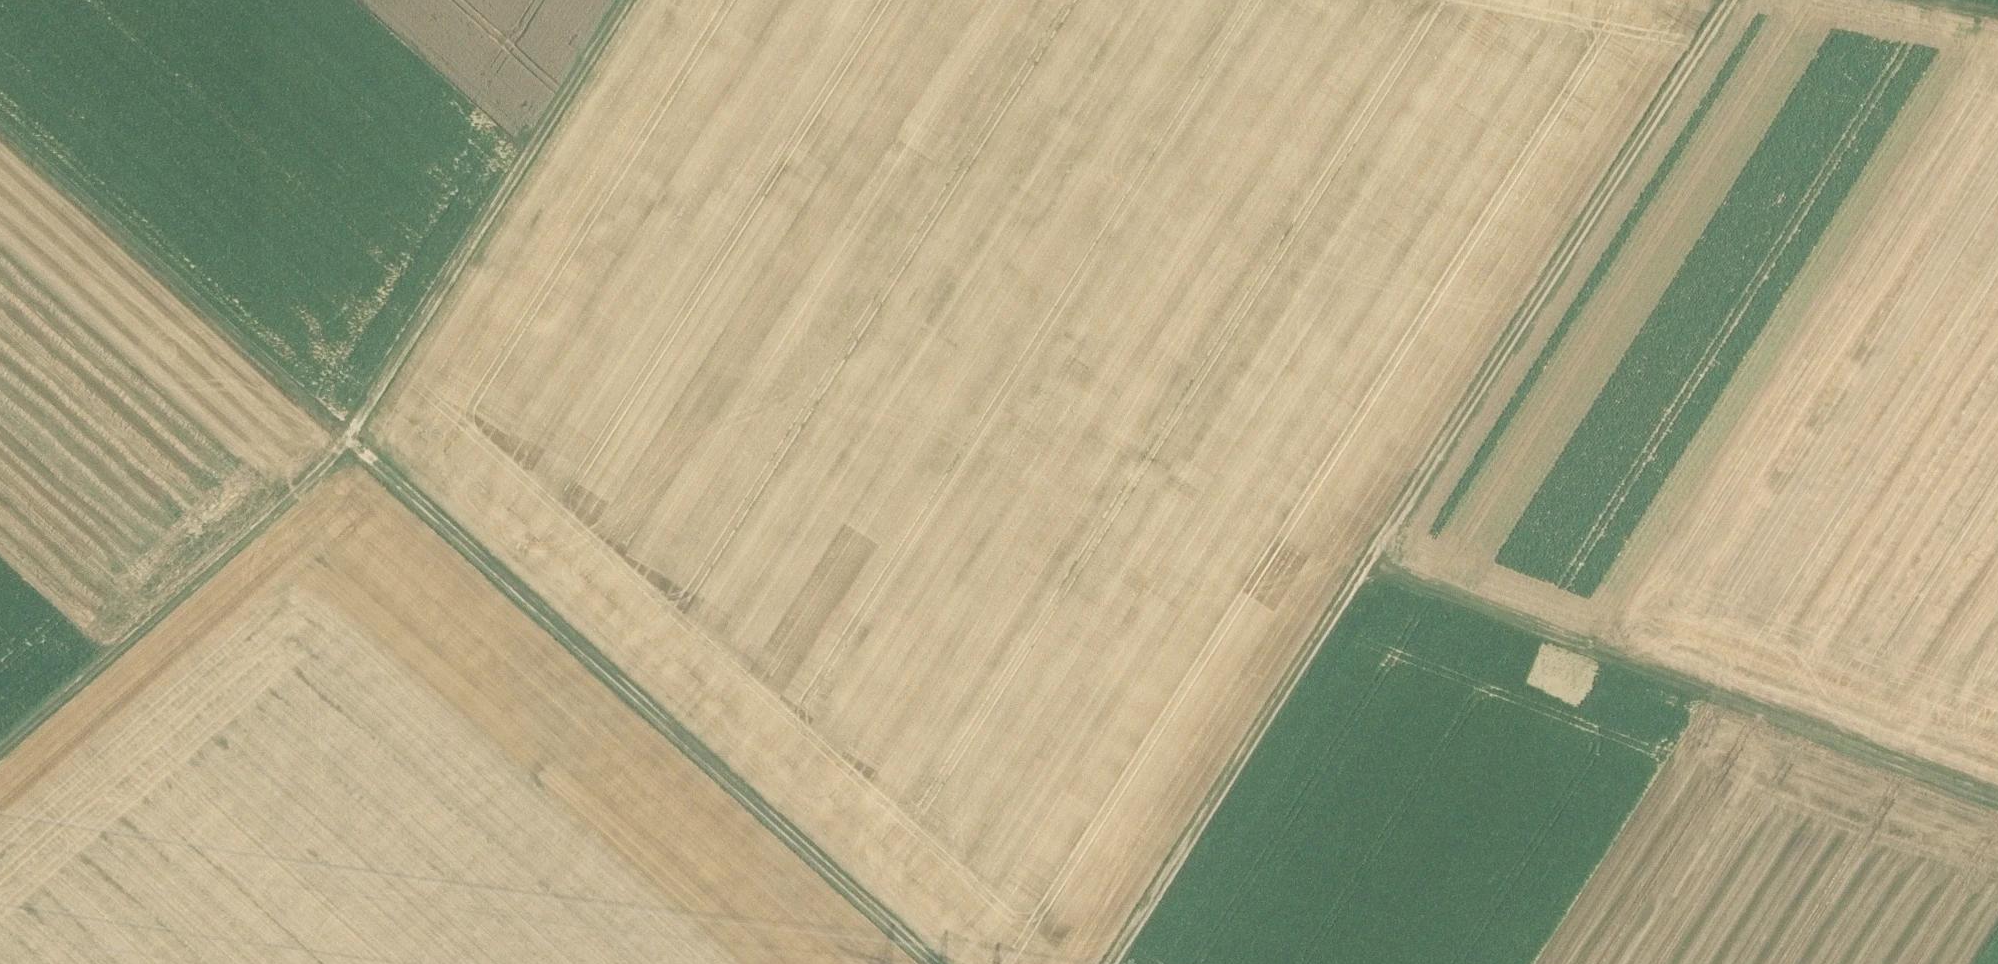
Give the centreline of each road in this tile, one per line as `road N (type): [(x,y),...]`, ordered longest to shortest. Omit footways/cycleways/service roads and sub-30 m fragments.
road 1 (track): [(629,0),(347,442),(933,963)]
road 2 (track): [(1732,0),(1117,963)]
road 3 (track): [(1997,801),(1369,566)]
road 4 (track): [(347,442),(0,754)]
road 5 (track): [(347,442),(0,131)]

